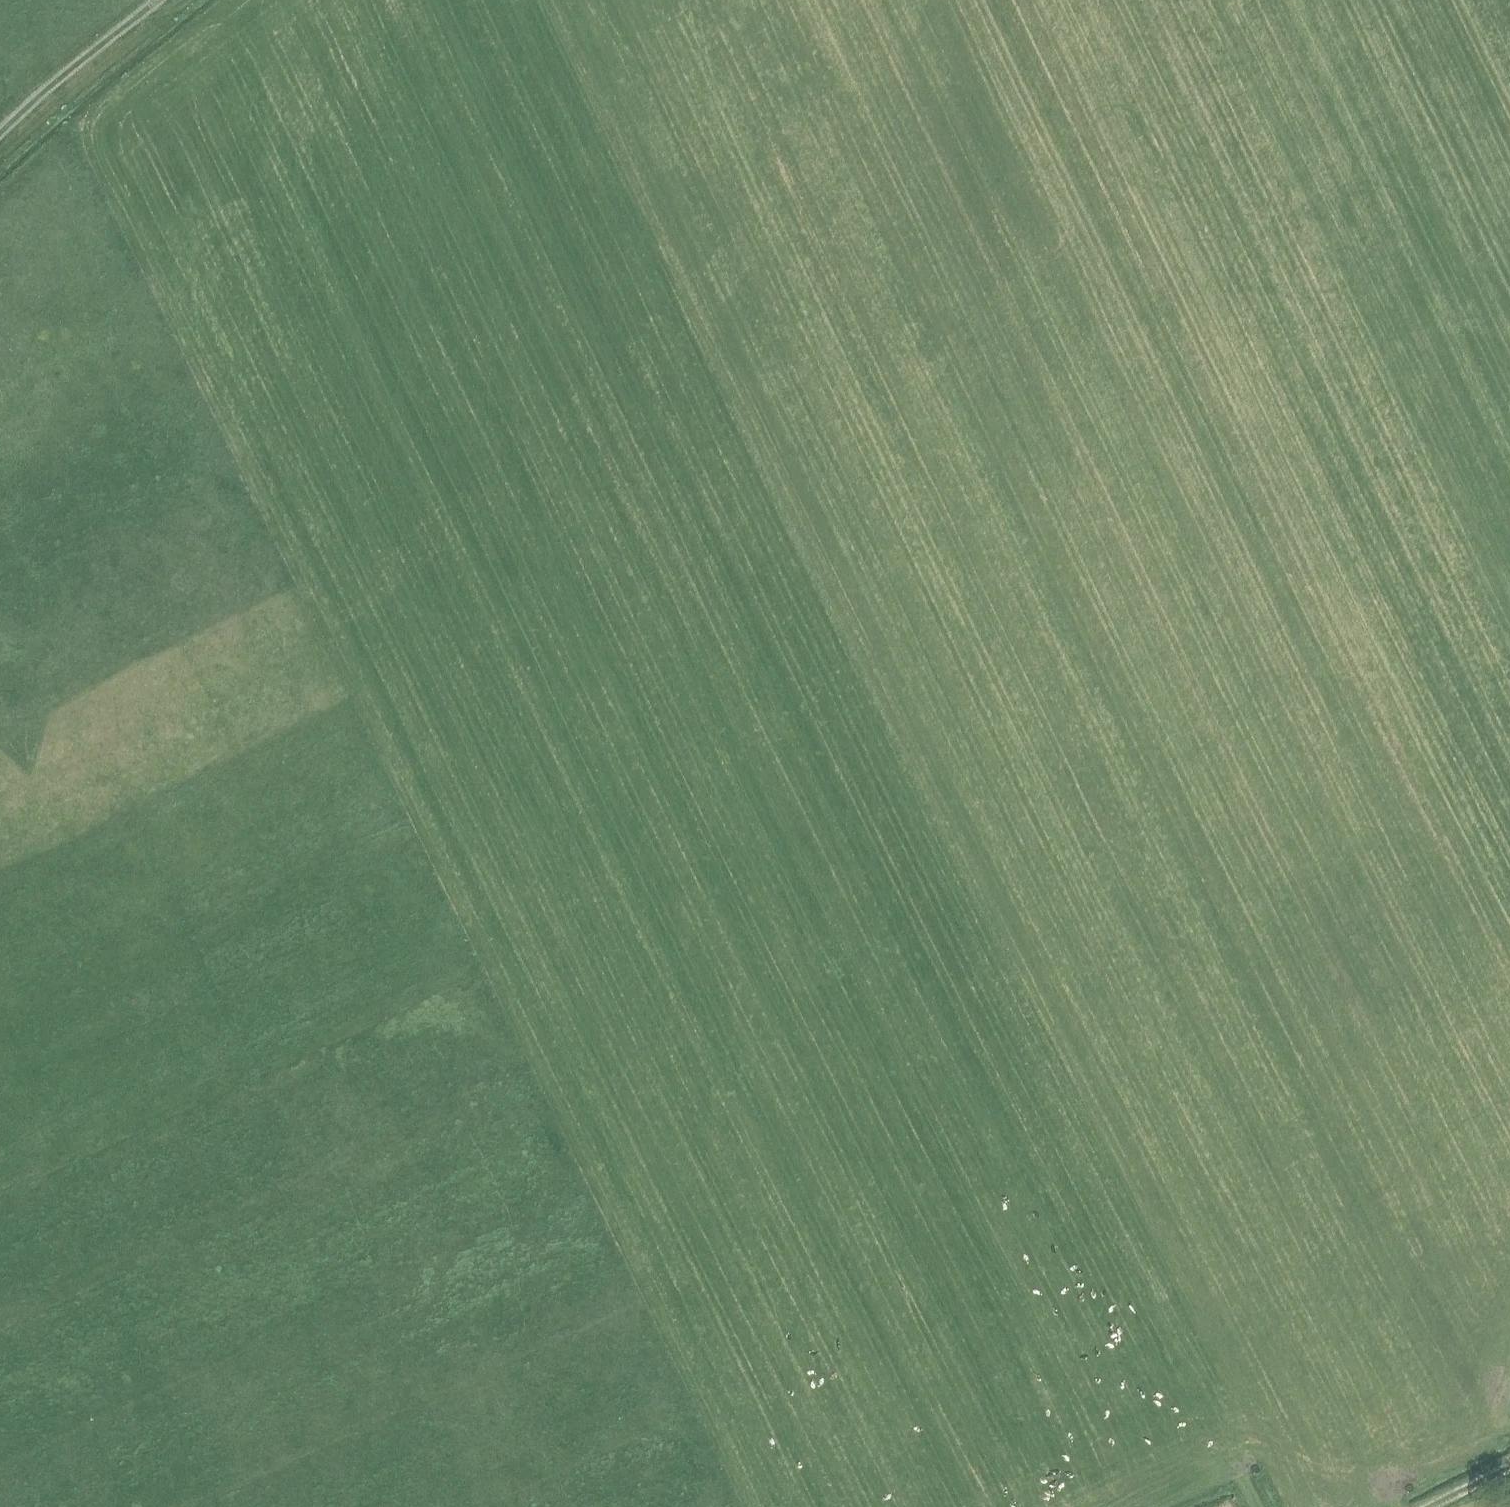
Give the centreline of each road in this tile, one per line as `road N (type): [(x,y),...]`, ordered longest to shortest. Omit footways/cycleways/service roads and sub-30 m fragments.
road 1 (track): [(164,0),(0,134)]

